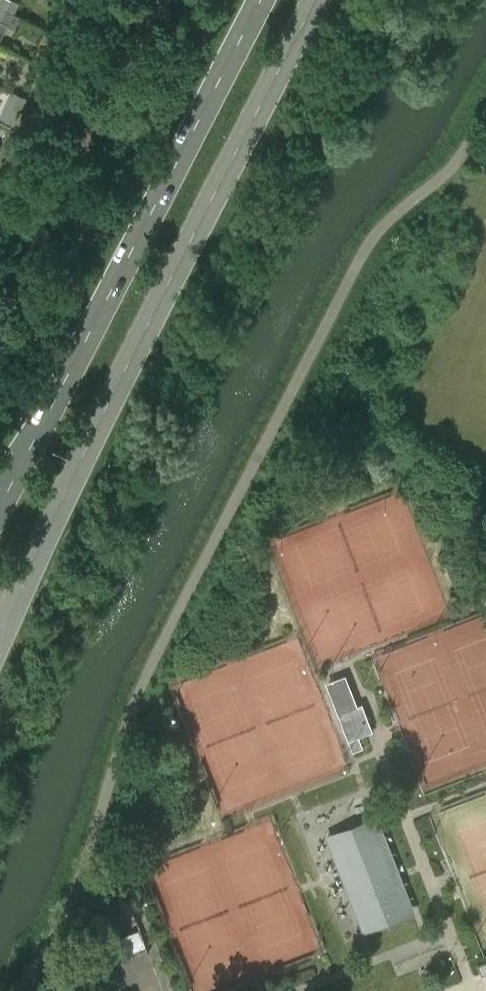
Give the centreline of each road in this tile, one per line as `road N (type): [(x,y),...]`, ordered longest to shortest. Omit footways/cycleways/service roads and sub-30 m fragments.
road 1 (secondary): [(0,639),(149,322),(317,0)]
road 2 (secondary): [(256,0),(0,496)]

